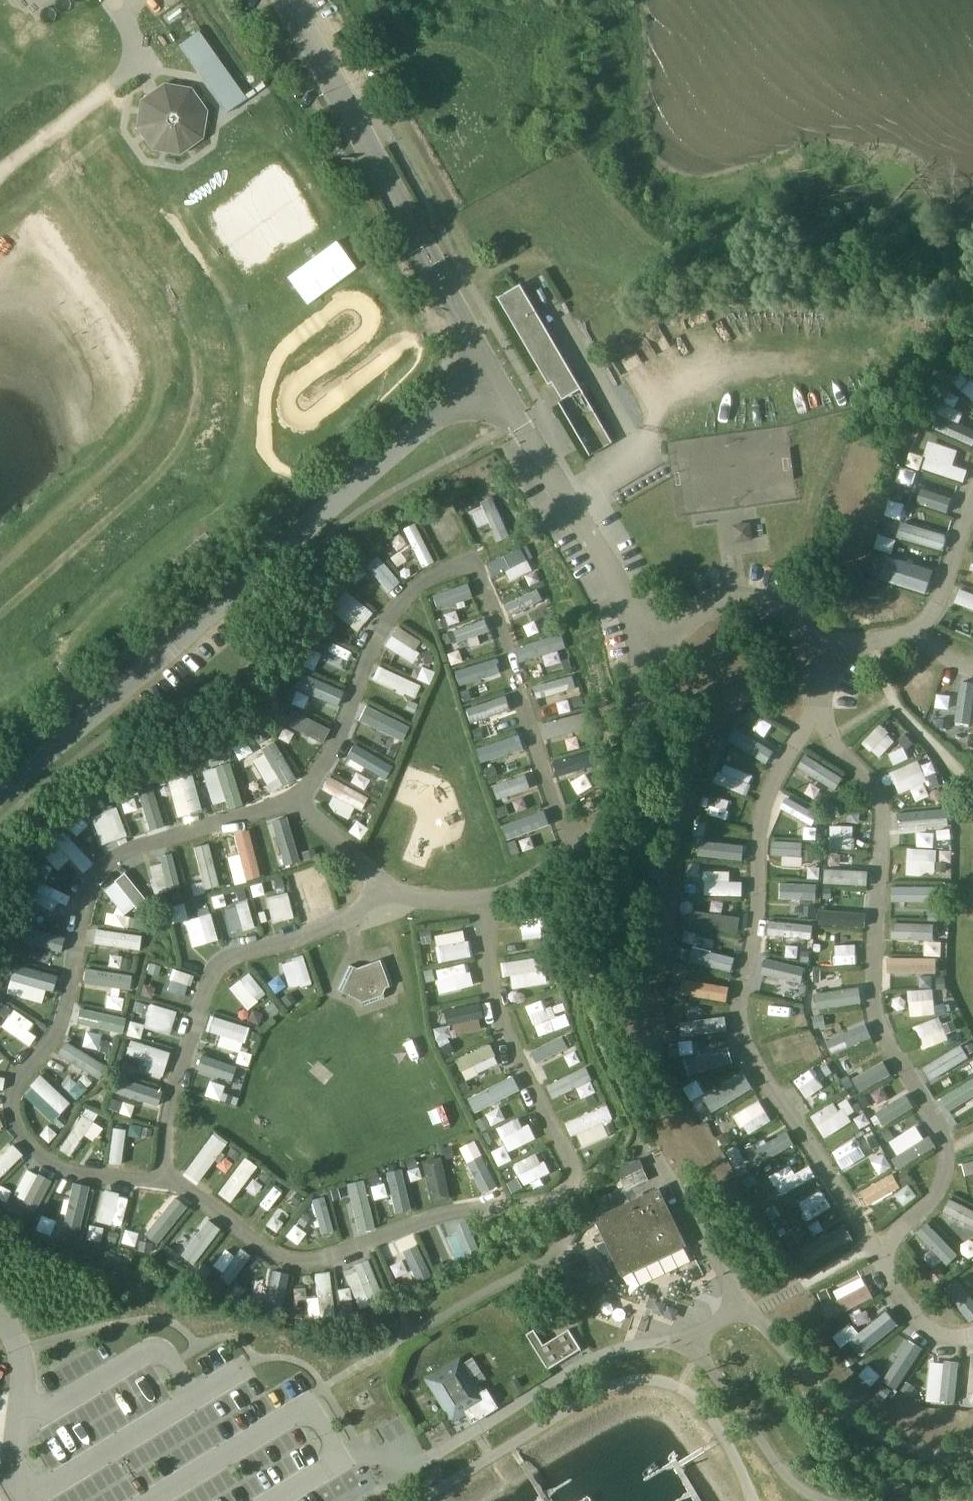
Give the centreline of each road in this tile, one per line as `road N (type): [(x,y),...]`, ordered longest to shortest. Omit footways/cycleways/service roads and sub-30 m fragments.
road 1 (unclassified): [(287,0),(428,258)]
road 2 (track): [(110,85),(0,173)]

